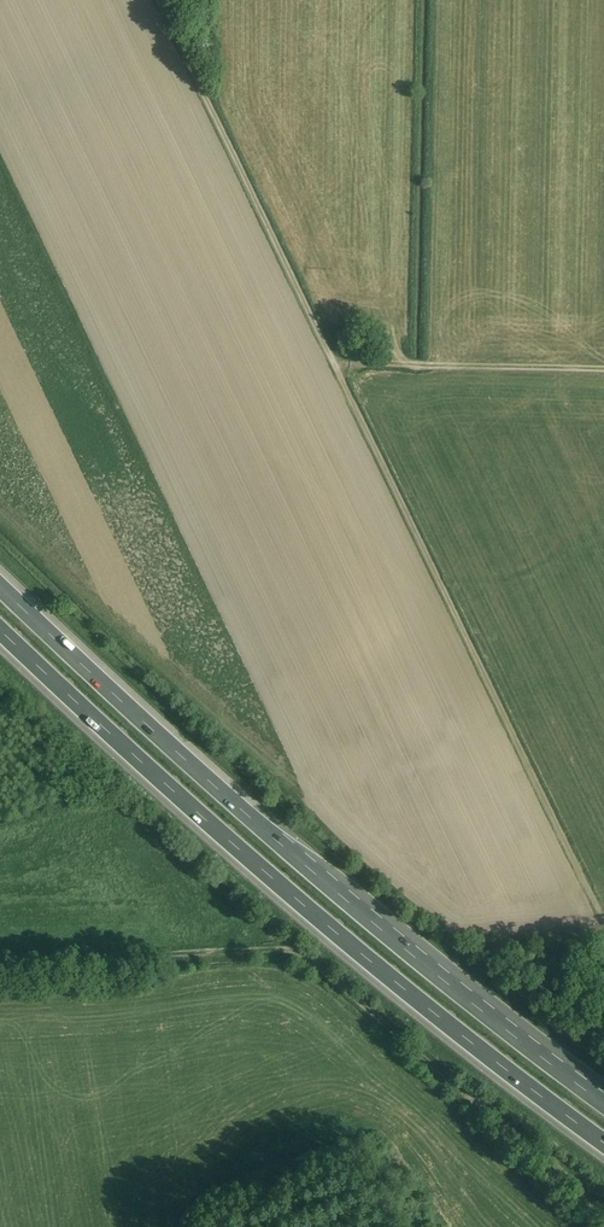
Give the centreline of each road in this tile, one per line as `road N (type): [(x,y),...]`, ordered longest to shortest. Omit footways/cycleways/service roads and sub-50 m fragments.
road 1 (motorway): [(603,1104),(311,873),(168,750),(0,585)]
road 2 (motorway): [(0,638),(280,896),(603,1146)]
road 3 (track): [(603,1217),(513,1129),(297,950),(0,960)]
road 4 (track): [(603,368),(333,361),(164,0)]
road 5 (track): [(333,361),(603,921)]

